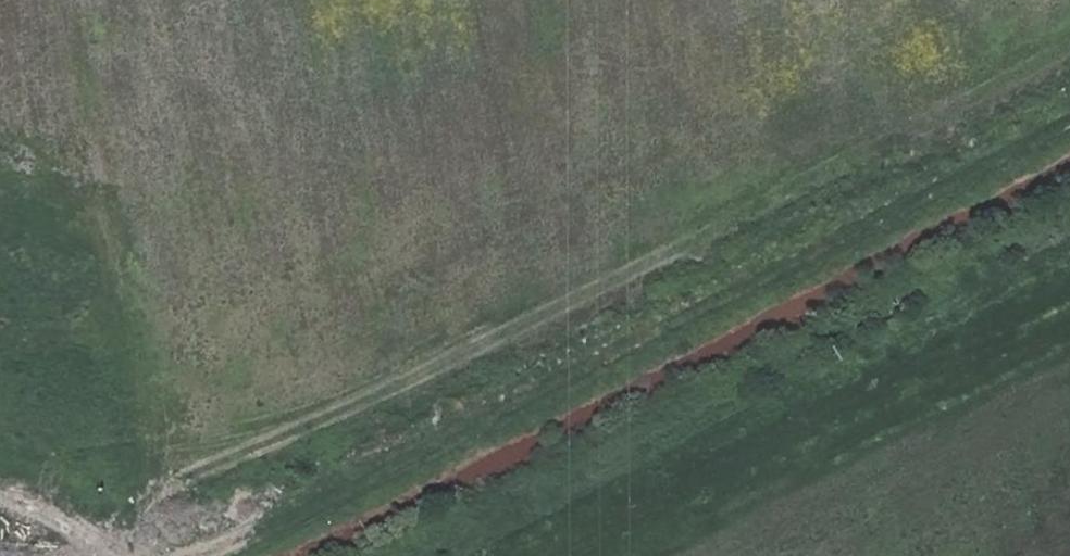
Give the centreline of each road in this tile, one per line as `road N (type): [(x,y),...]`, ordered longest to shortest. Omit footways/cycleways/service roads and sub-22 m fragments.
road 1 (track): [(1069,128),(218,555)]
road 2 (track): [(146,555),(78,523),(0,501)]

